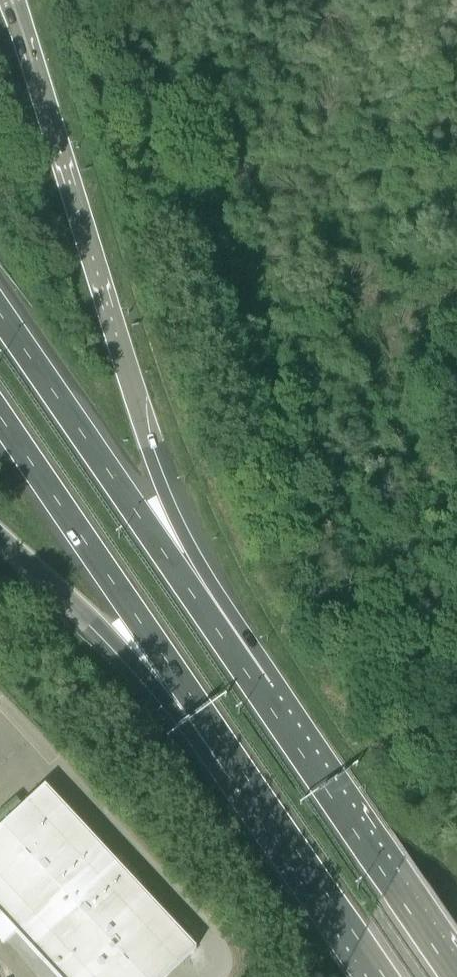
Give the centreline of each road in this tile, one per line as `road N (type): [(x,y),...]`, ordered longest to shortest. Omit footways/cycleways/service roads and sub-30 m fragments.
road 1 (trunk): [(263,693),(241,626),(163,468),(14,0)]
road 2 (trunk): [(263,693),(0,314)]
road 3 (trunk): [(0,420),(249,782)]
road 4 (trunk): [(0,533),(125,646),(183,723),(249,782)]
road 5 (trunk): [(454,976),(263,693)]
road 6 (trunk): [(249,782),(383,976)]

